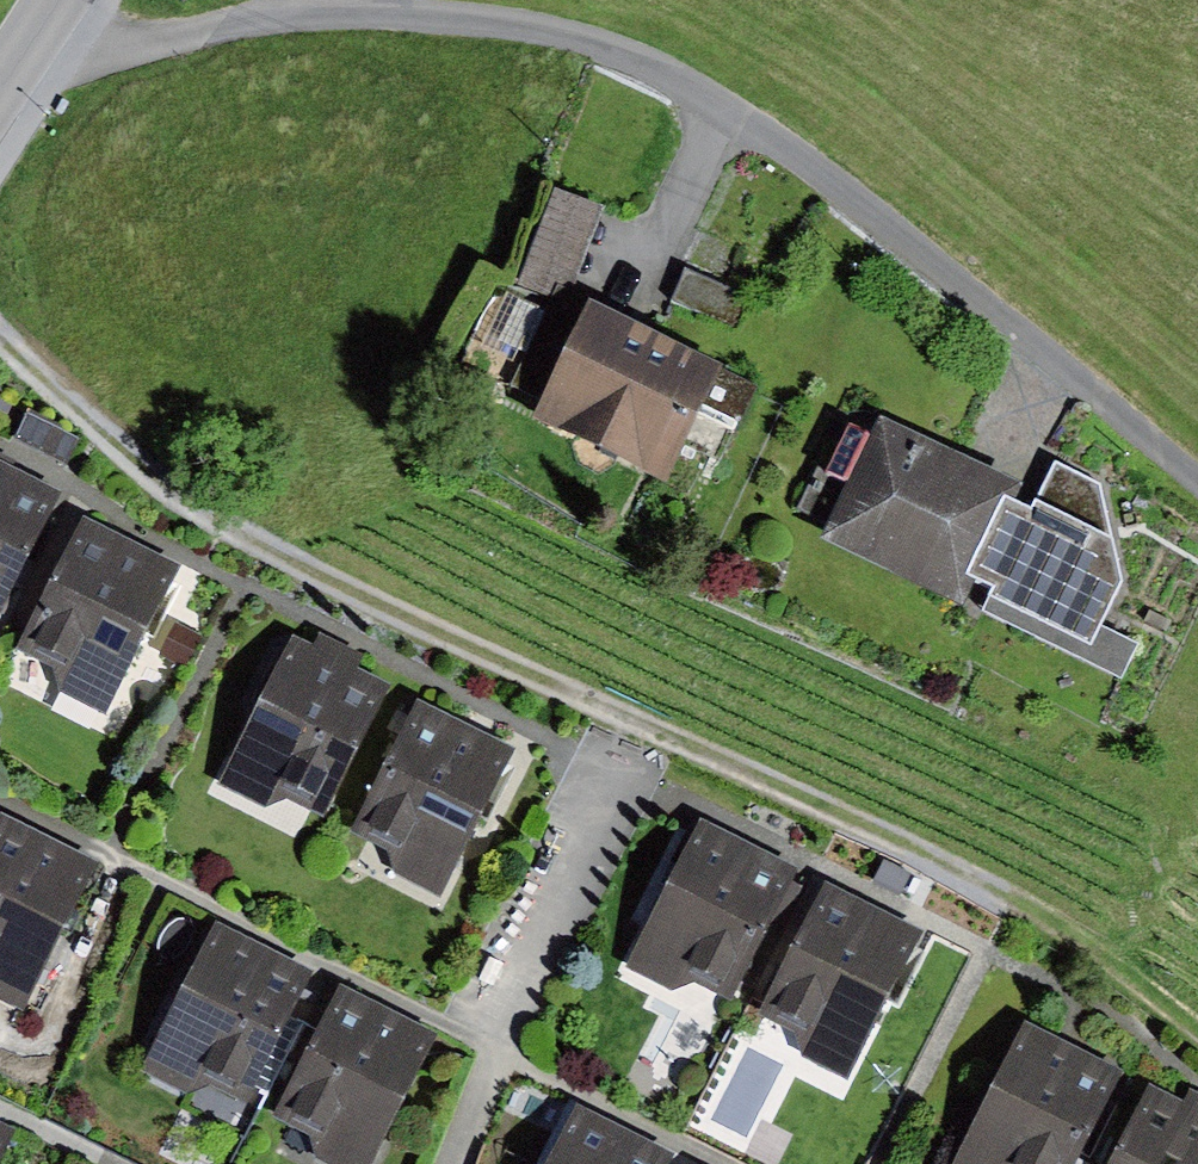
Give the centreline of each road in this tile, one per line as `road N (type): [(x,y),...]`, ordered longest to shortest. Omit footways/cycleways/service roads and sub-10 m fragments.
road 1 (track): [(1197,1022),(1083,938),(996,890),(509,661),(145,468),(0,337)]
road 2 (residential): [(44,20),(95,47),(326,6),(451,10),(555,28),(639,57),(862,207),(1197,475)]

